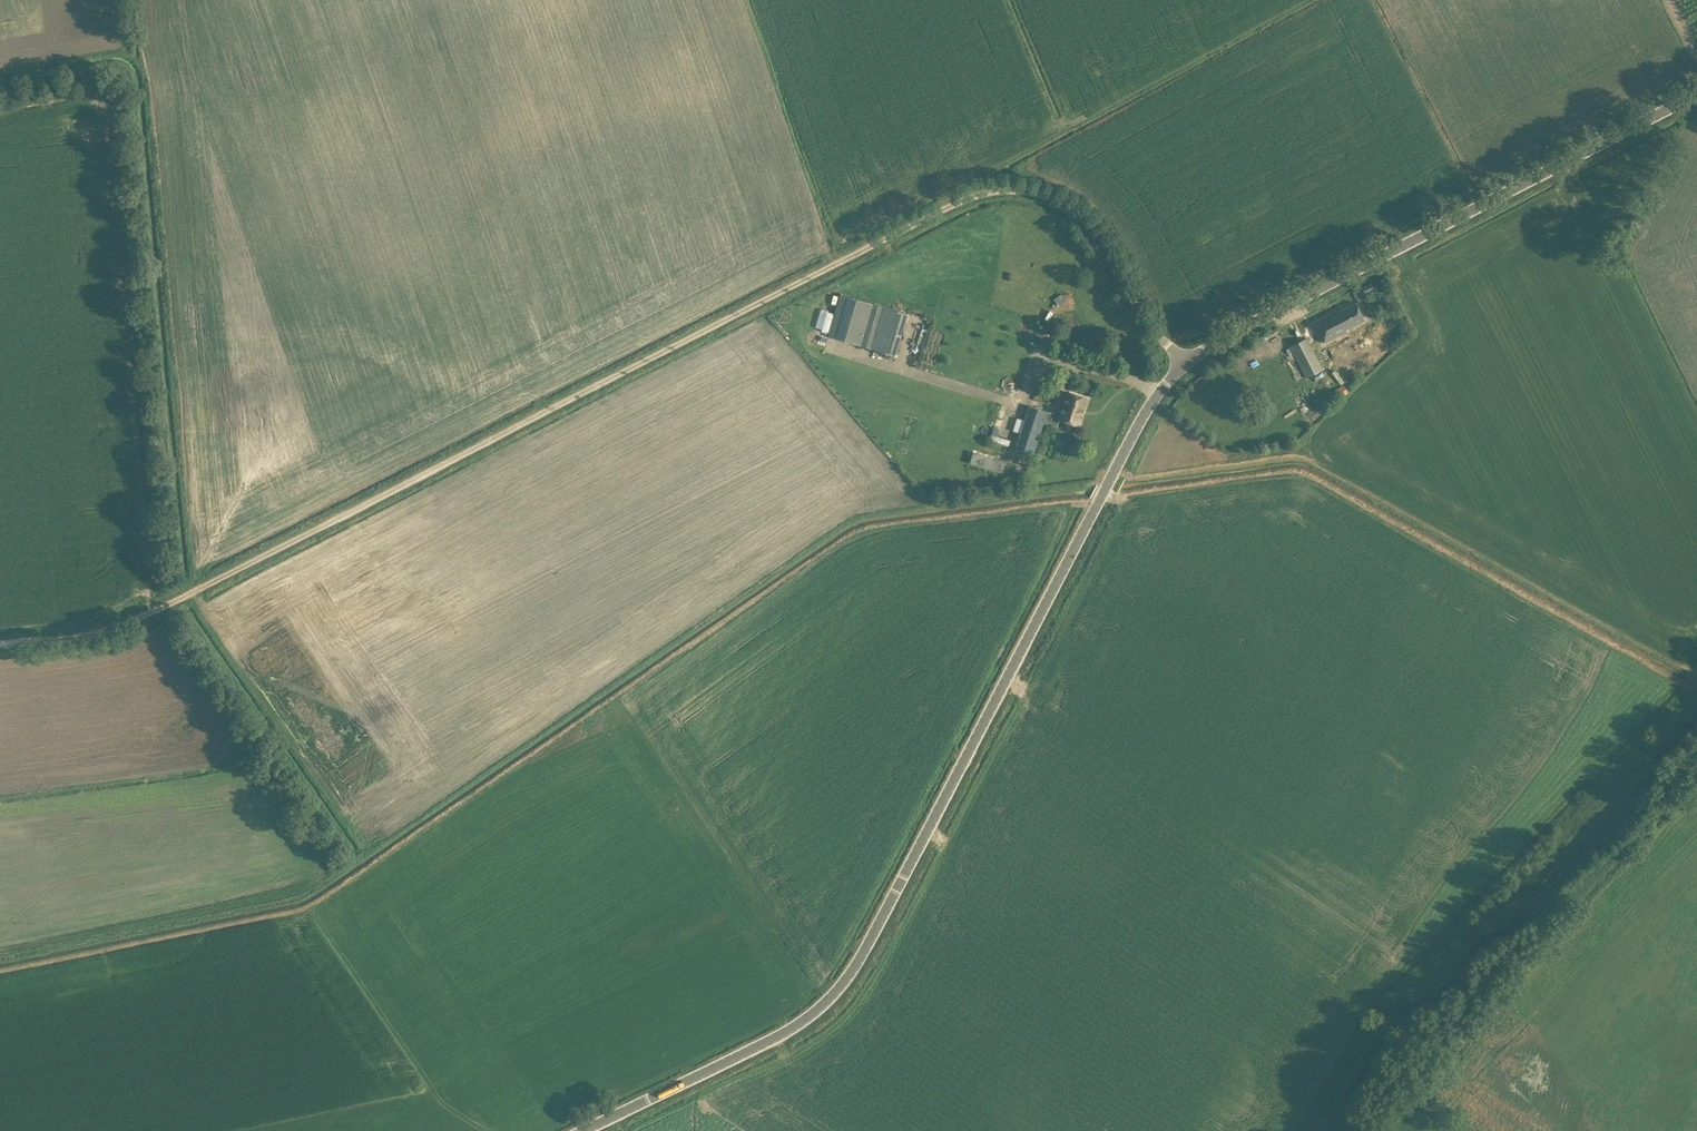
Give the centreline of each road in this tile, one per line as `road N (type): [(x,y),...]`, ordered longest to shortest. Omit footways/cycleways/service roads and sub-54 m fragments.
road 1 (unclassified): [(581,1130),(774,1039),(828,1000),(858,963),(1148,408),(1184,362),(1696,92)]
road 2 (track): [(1184,362),(1156,333),(1082,217),(1041,197),(989,193),(152,619),(100,638),(0,648)]
road 3 (track): [(1324,1130),(1382,1030),(1427,997),(1484,933),(1513,917),(1643,782),(1658,749),(1696,707)]

